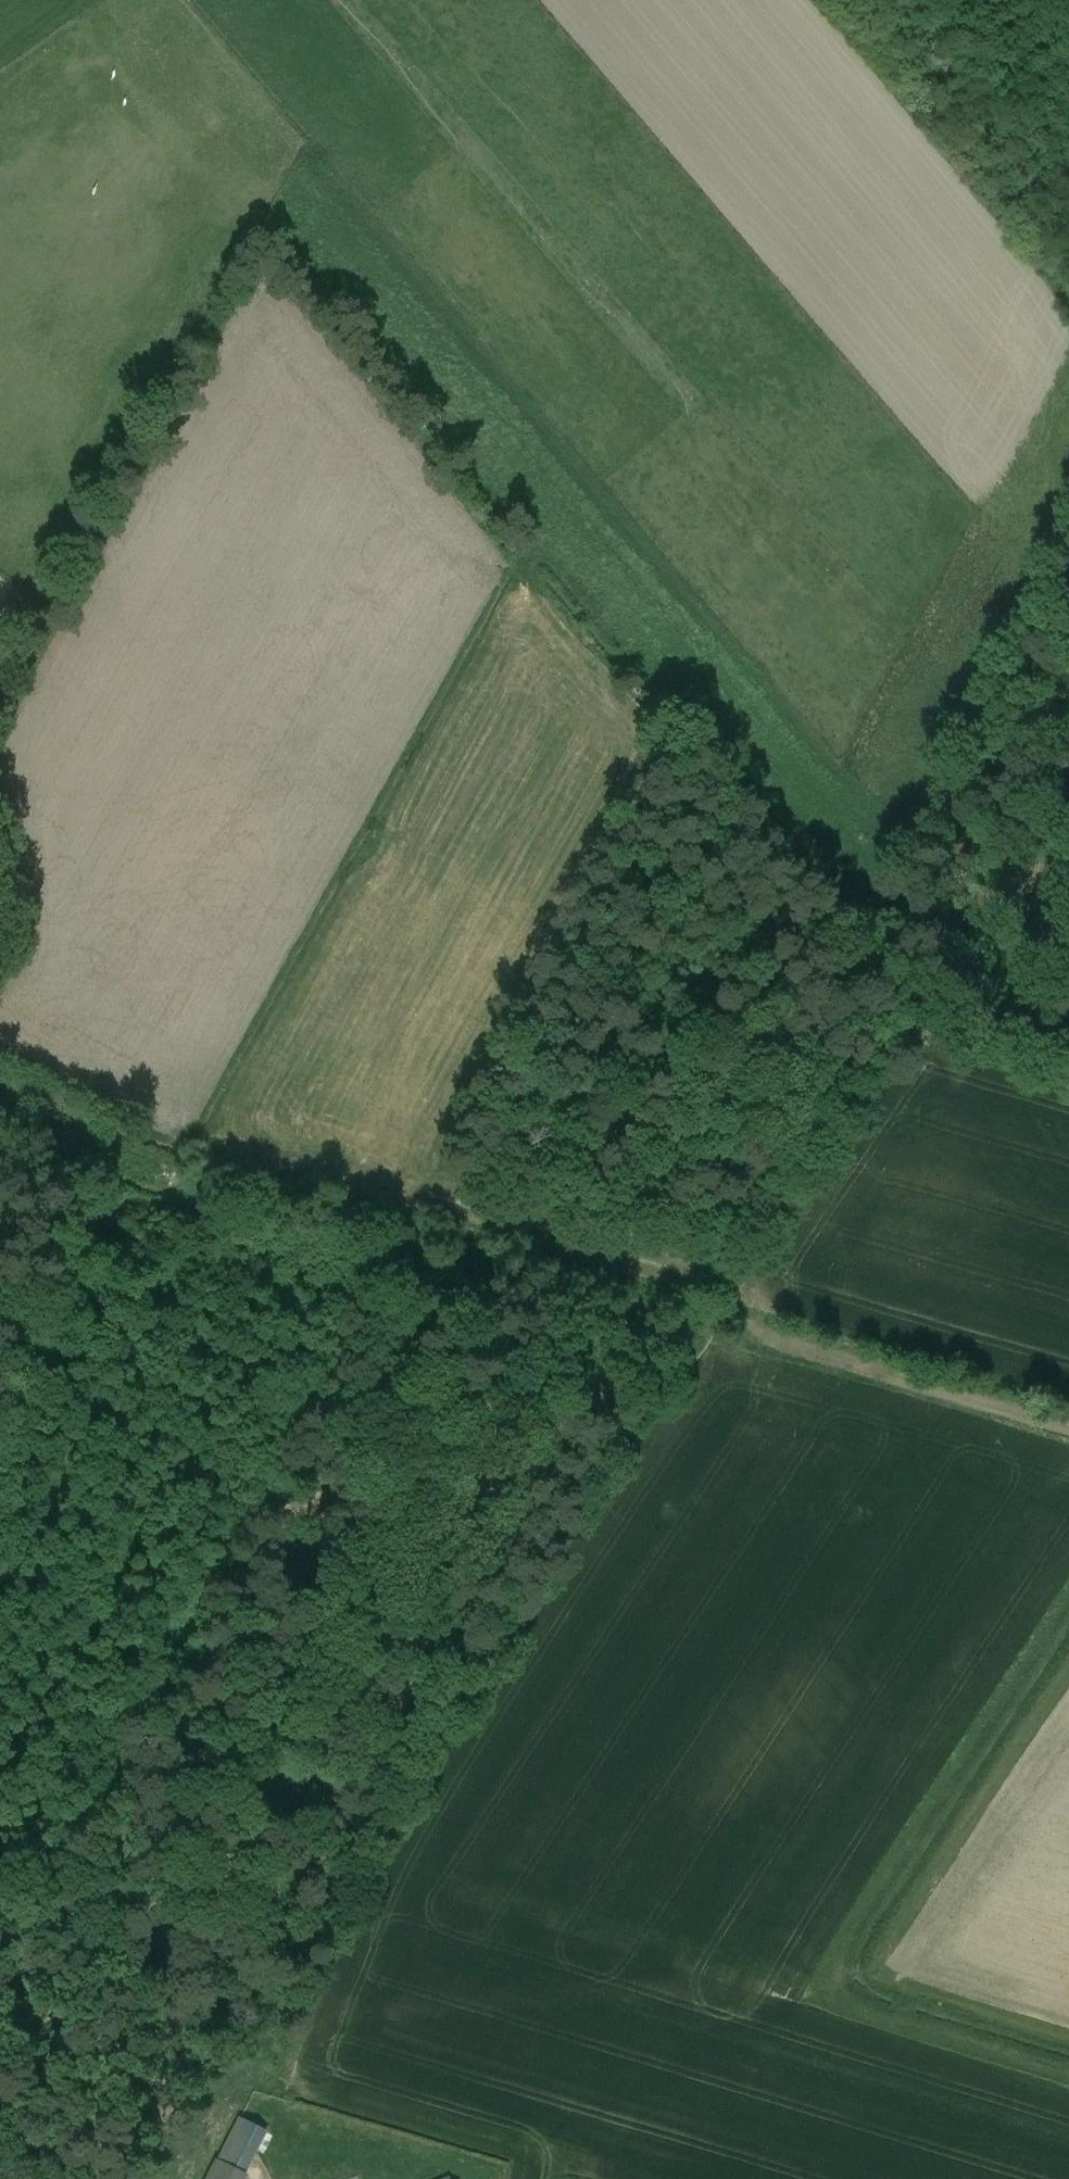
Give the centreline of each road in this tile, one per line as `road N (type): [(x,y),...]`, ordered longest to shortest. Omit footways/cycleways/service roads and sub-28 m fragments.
road 1 (track): [(730,1330),(1068,1427)]

